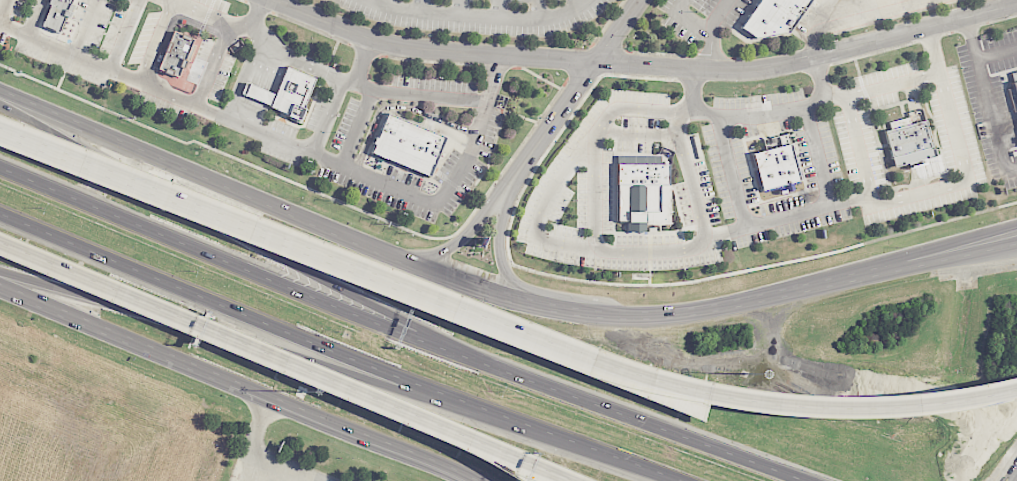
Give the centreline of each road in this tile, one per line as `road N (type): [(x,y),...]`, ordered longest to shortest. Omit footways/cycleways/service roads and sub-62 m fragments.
road 1 (motorway): [(0,213),(374,368),(681,480)]
road 2 (motorway): [(1016,387),(876,408),(735,400),(636,377),(395,284)]
road 3 (secondary): [(492,296),(0,89)]
road 4 (motorway): [(0,243),(466,439)]
road 5 (motorway): [(465,357),(0,168)]
road 6 (motorway): [(405,320),(0,102)]
road 7 (motorway): [(0,270),(422,398)]
road 8 (motorway): [(395,284),(0,128)]
road 9 (motorway): [(807,480),(465,357)]
road 10 (secondary): [(882,274),(687,315),(591,316)]
road 11 (secondary): [(227,378),(481,480)]
road 12 (motorway): [(808,480),(701,411),(588,359)]
road 13 (secondary): [(0,287),(180,362)]
road 14 (secondary): [(1016,244),(882,274)]
road 15 (motorway): [(422,398),(550,433)]

